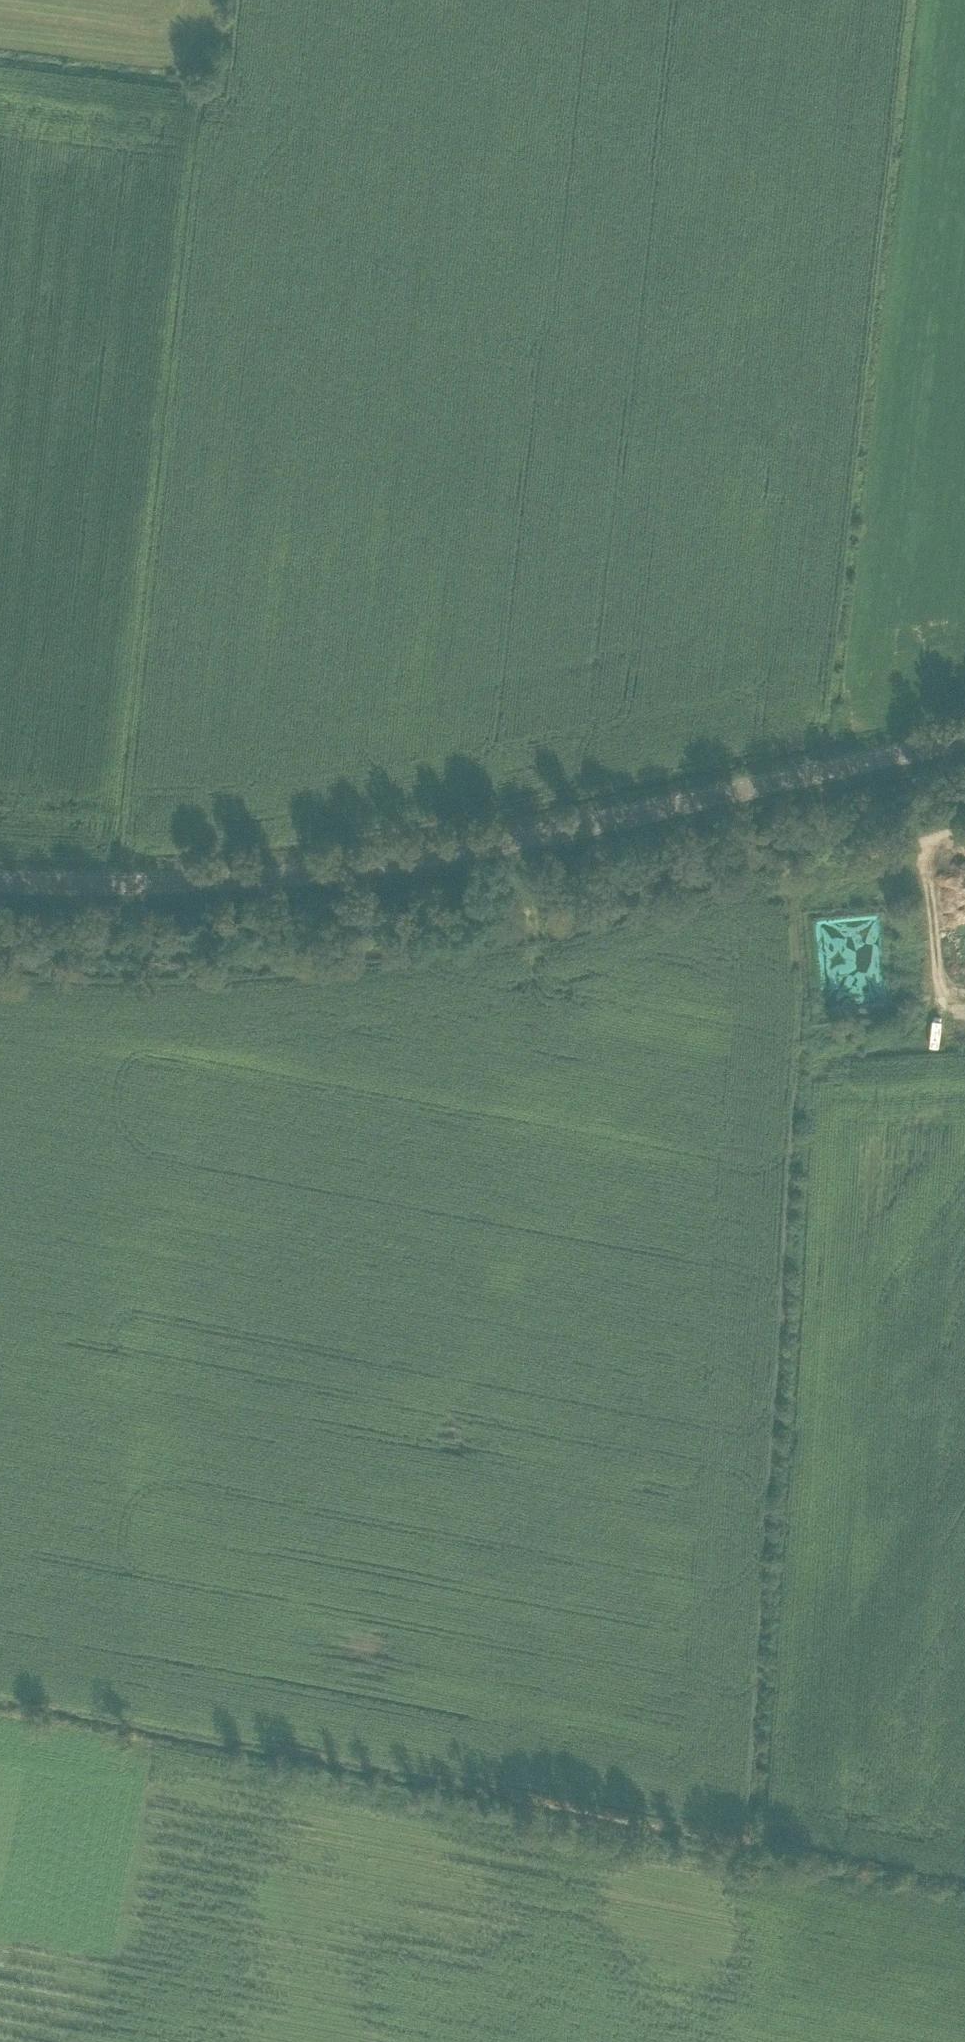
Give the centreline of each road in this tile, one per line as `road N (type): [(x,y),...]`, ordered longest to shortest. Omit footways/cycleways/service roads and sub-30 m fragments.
road 1 (tertiary): [(0,883),(209,881),(425,858),(964,741)]

